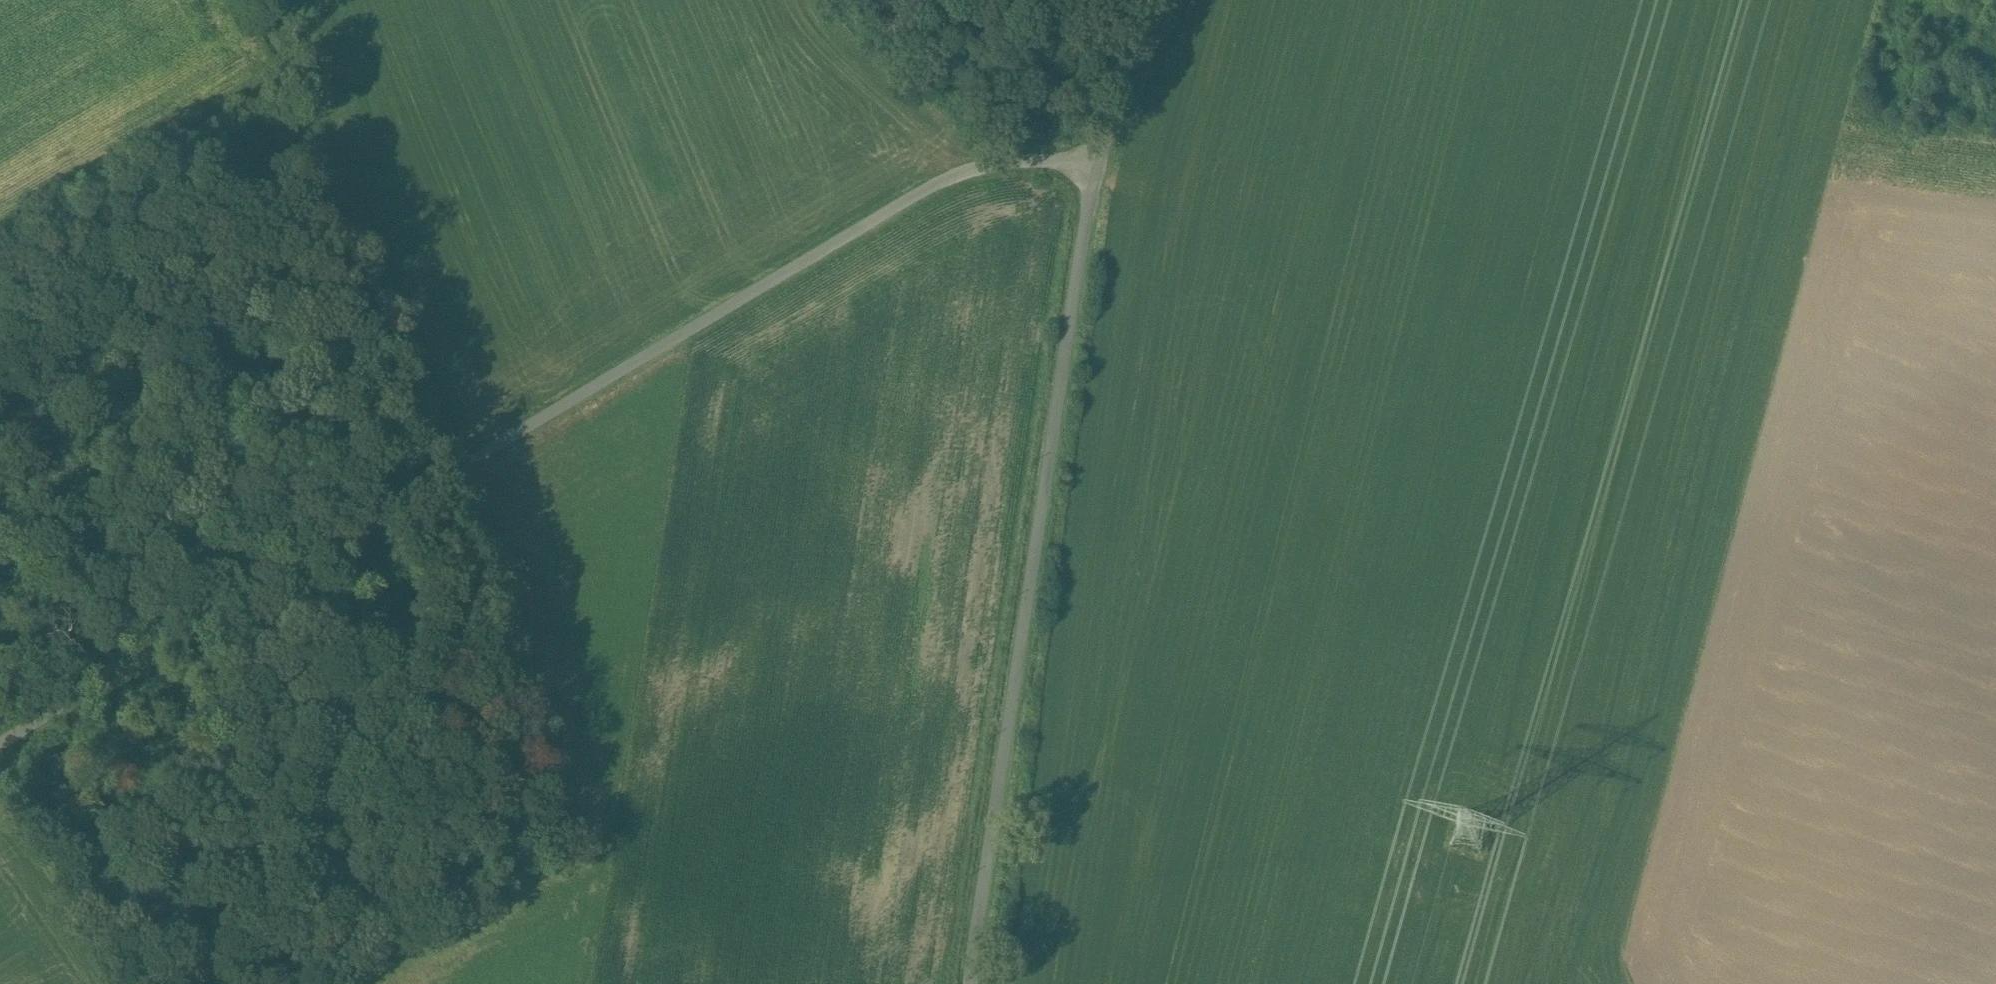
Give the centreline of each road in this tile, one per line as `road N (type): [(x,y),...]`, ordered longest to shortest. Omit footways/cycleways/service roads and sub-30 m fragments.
road 1 (unclassified): [(0,746),(951,176),(1023,161),(1094,169)]
road 2 (unclassified): [(1094,169),(994,805),(977,983)]
road 3 (unclassified): [(1145,0),(1094,169)]

